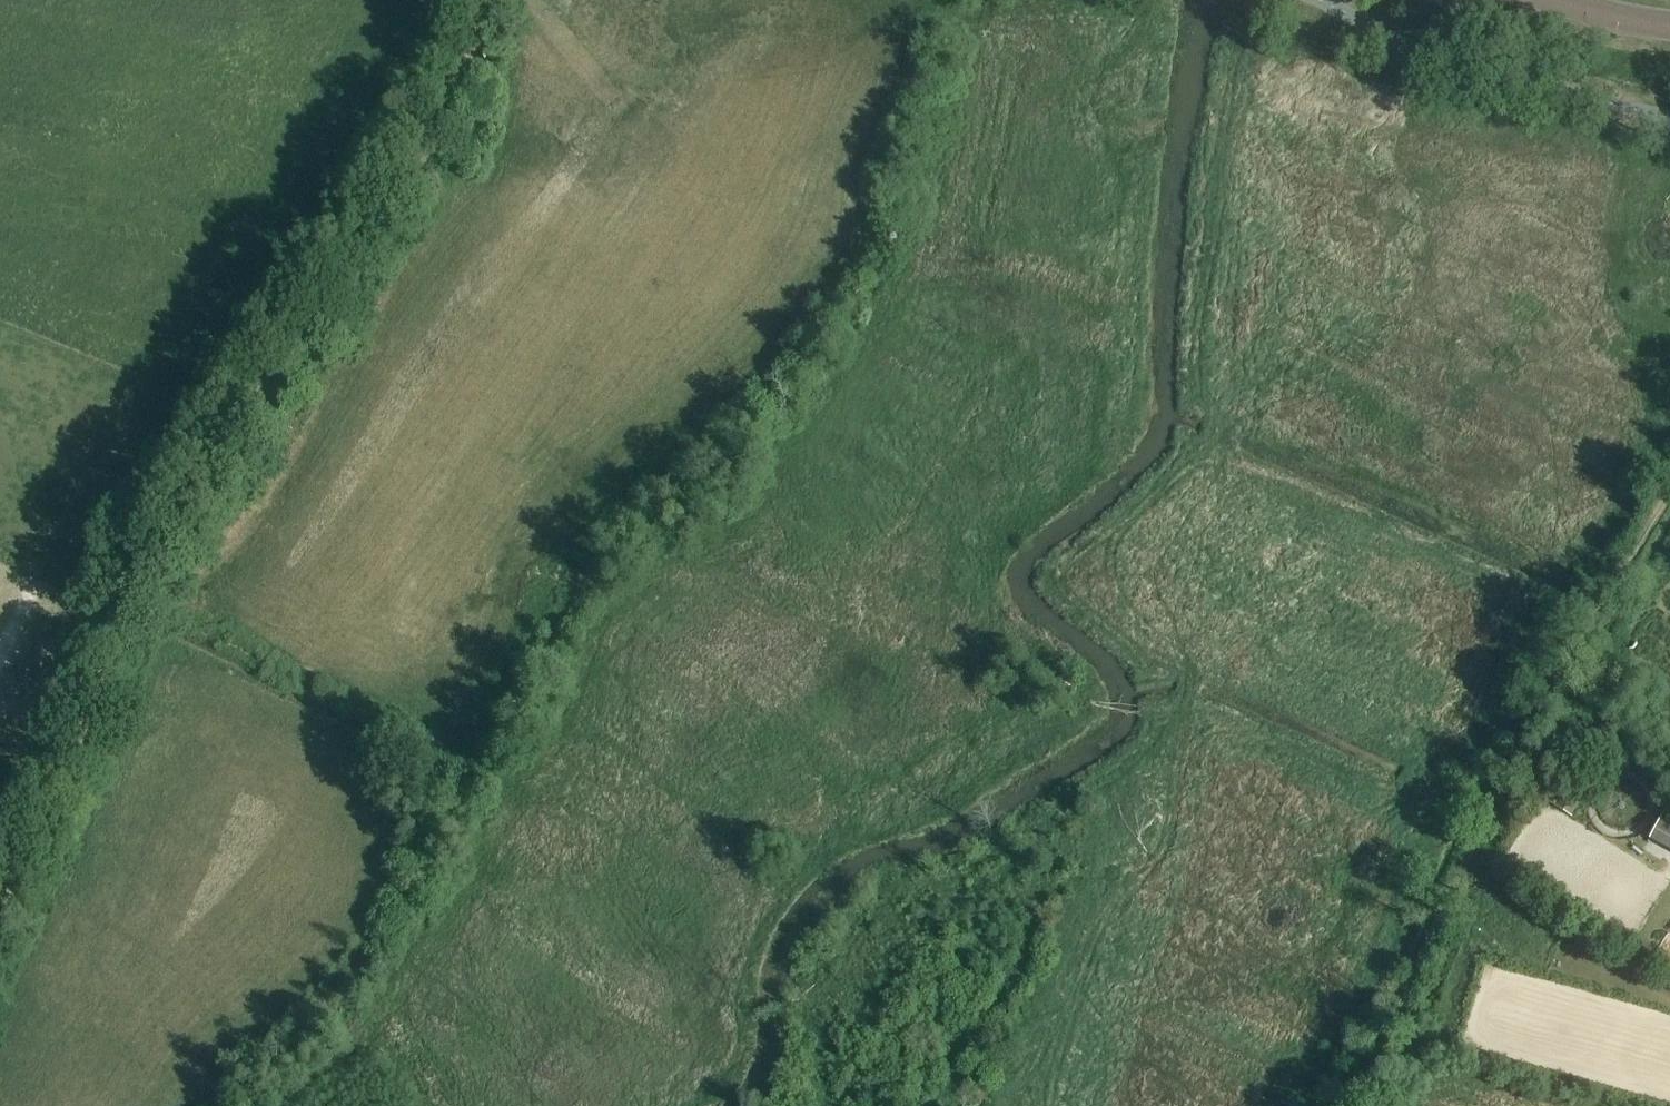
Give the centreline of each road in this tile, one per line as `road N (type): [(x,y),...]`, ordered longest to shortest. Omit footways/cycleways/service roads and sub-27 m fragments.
road 1 (track): [(0,902),(101,689),(145,572),(340,293),(502,0)]

